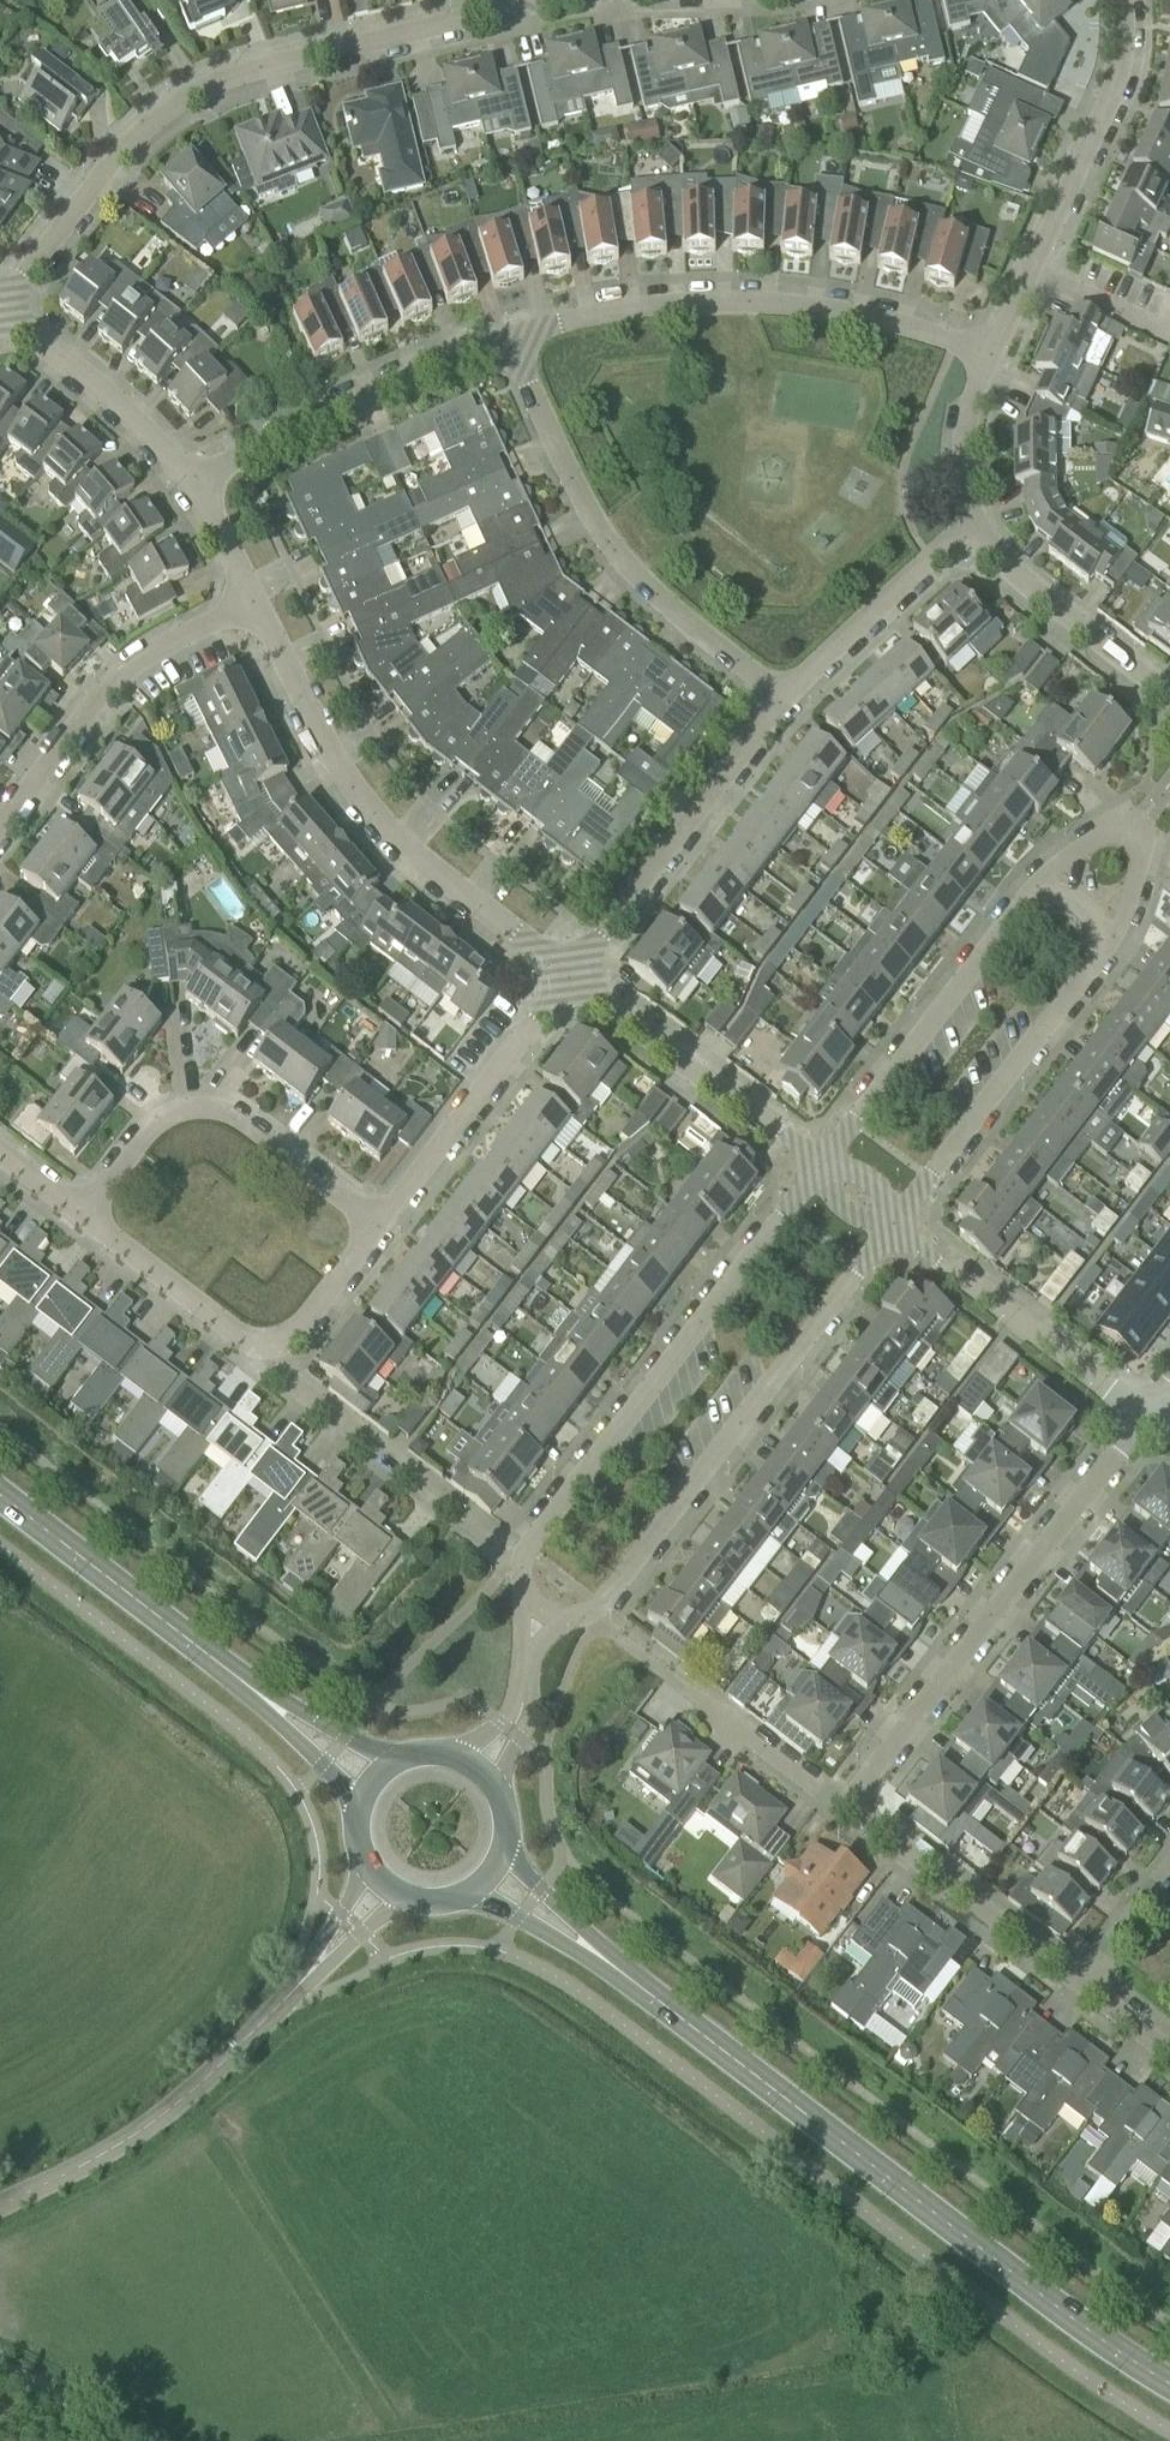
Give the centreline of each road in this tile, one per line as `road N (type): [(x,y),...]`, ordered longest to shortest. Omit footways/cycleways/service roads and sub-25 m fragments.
road 1 (residential): [(896,1225),(1119,928),(1141,865),(1131,836),(1102,837),(1047,875),(823,1163)]
road 2 (primary): [(1169,2384),(1023,2284),(607,1962)]
road 3 (residential): [(3,308),(143,135),(187,103),(260,70),(515,9)]
road 4 (residential): [(823,1163),(524,1561),(522,1583)]
road 5 (residential): [(576,1619),(594,1614),(896,1225)]
road 6 (residential): [(576,974),(397,836),(317,725),(252,599)]
road 7 (residential): [(508,328),(678,292),(827,299),(991,346)]
road 8 (residential): [(855,1803),(1146,1419)]
road 9 (residential): [(784,698),(697,639),(620,564),(530,402),(508,328)]
road 10 (unclassified): [(0,2205),(131,2139),(190,2098),(317,1963)]
road 11 (residential): [(384,1218),(234,1106),(207,1096),(183,1096),(157,1112),(79,1216)]
road 12 (residential): [(991,346),(1122,72),(1125,0)]
road 13 (residential): [(193,485),(508,328)]
road 14 (residential): [(576,974),(784,698)]
road 15 (residential): [(0,827),(100,696),(252,599)]
road 16 (primary): [(263,1697),(0,1496)]
road 17 (residential): [(1146,1419),(896,1225)]
road 18 (residential): [(823,1163),(576,974)]
road 19 (residential): [(384,1218),(576,974)]
road 20 (residential): [(1076,1985),(859,1816),(855,1803)]
road 21 (residential): [(1169,691),(996,556),(974,513)]
road 22 (residential): [(784,698),(974,513)]
road 23 (residential): [(193,485),(148,431),(3,308)]
road 24 (residential): [(460,1514),(279,1374),(271,1348)]
road 25 (residential): [(271,1348),(253,1347),(79,1216)]
road 26 (residential): [(855,1803),(838,1804),(698,1695)]
road 27 (residential): [(271,1348),(287,1340),(384,1218)]
road 28 (residential): [(974,513),(963,462),(966,402),(991,346)]
road 29 (residential): [(1169,1862),(1076,1985)]
road 30 (track): [(0,2366),(135,2440)]
road 31 (primary): [(607,1962),(504,1848)]
road 32 (primary): [(472,1891),(607,1962)]
road 33 (primary): [(390,1763),(263,1697)]
road 34 (primary): [(263,1697),(358,1803)]
road 35 (residential): [(252,599),(193,485)]

